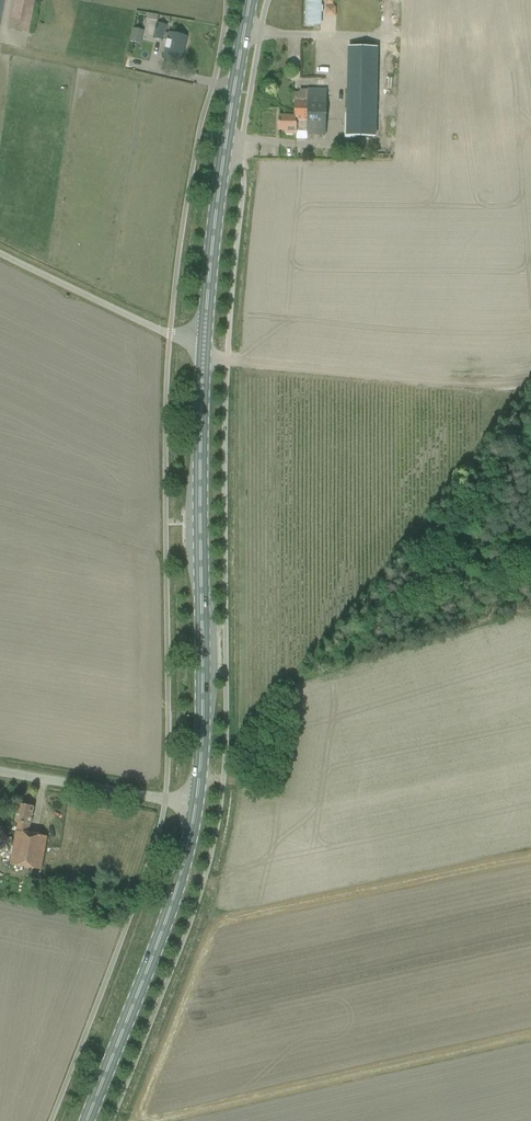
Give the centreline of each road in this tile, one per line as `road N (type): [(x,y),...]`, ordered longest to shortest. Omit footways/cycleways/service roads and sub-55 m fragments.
road 1 (primary): [(196,797),(204,340)]
road 2 (primary): [(204,340),(249,0)]
road 3 (primary): [(86,1120),(171,905),(196,797)]
road 4 (track): [(227,360),(440,379),(530,378)]
road 5 (unclassified): [(204,340),(169,334),(0,254)]
road 6 (unclassified): [(0,772),(150,797),(196,797)]

